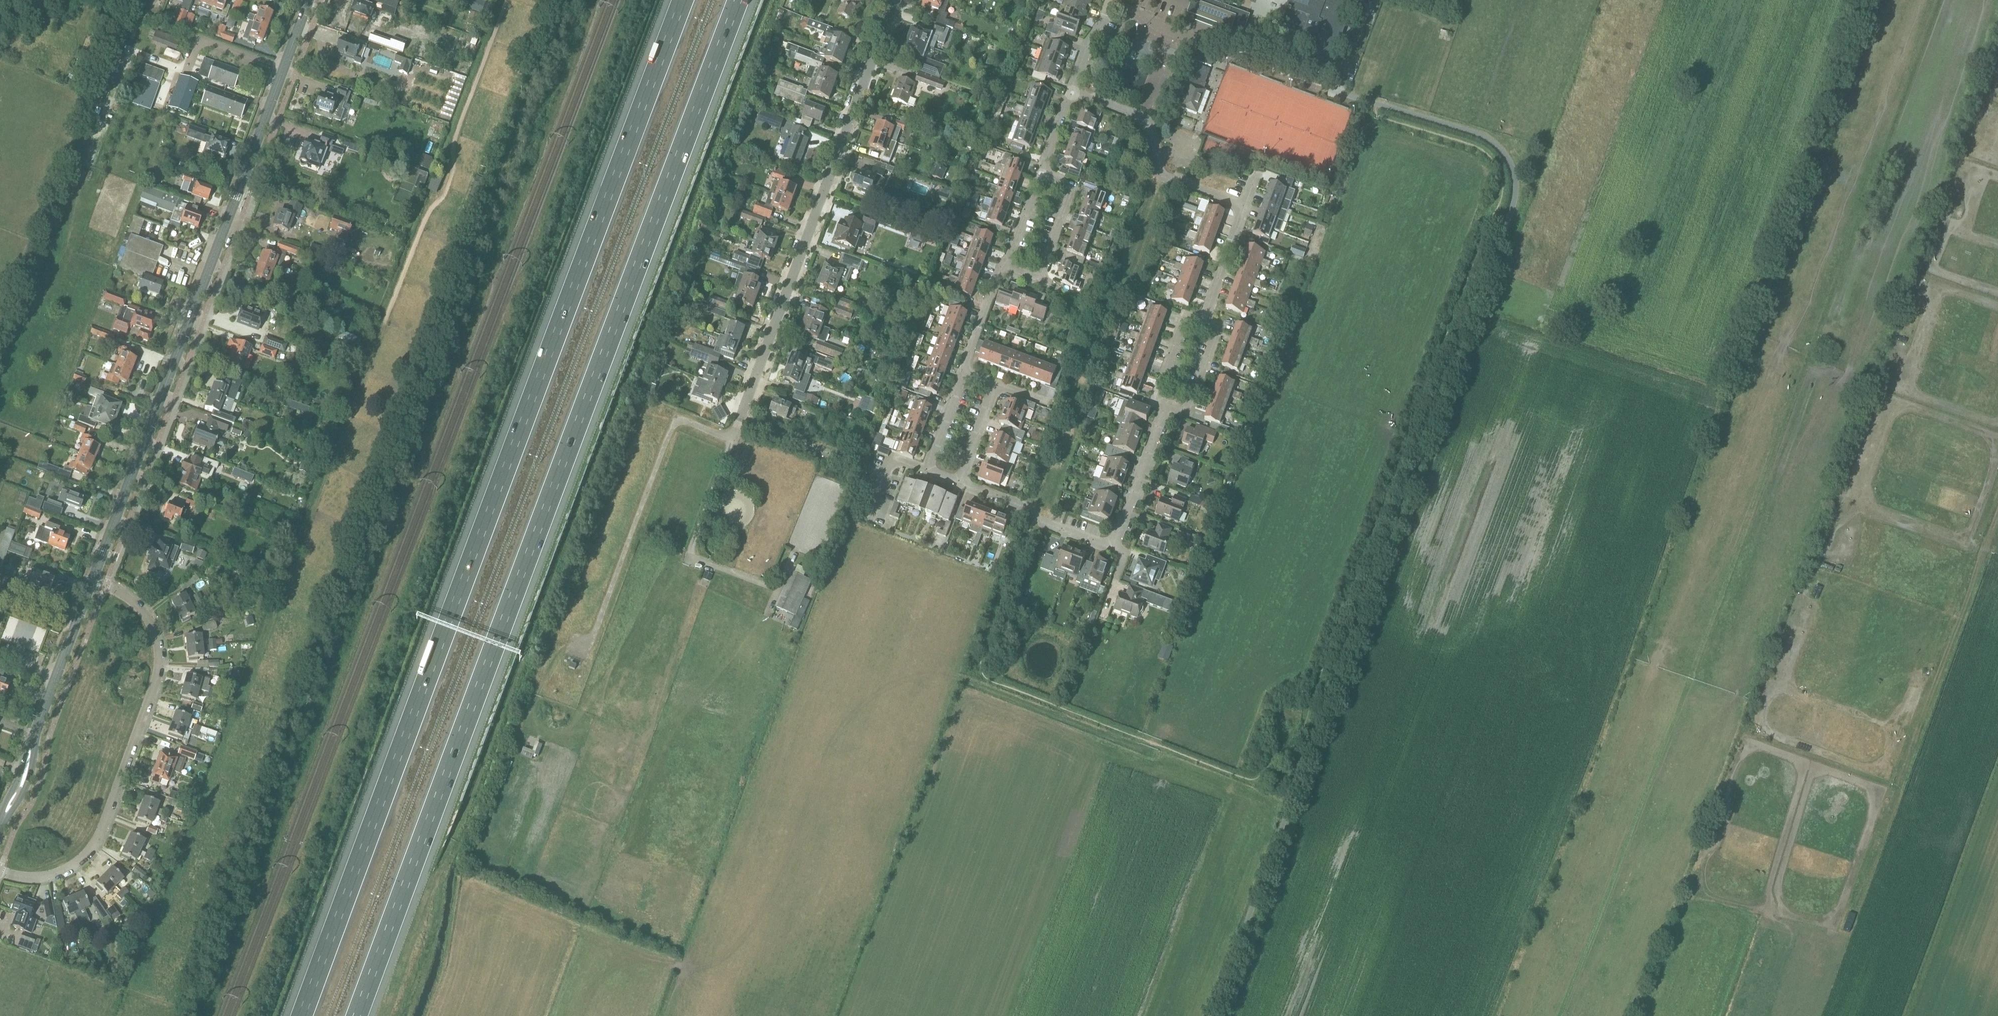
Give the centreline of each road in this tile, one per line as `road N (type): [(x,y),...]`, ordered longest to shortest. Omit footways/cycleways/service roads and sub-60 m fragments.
road 1 (motorway): [(683,0),(301,1015)]
road 2 (motorway): [(358,1015),(738,0)]
road 3 (residential): [(777,589),(691,546),(896,0)]
road 4 (secondary): [(92,581),(308,0)]
road 5 (residential): [(0,872),(58,872),(95,844),(158,675),(159,645),(146,616),(135,600),(92,581)]
road 6 (track): [(385,322),(454,169),(453,145),(507,0)]
road 7 (track): [(1164,729),(1145,750),(948,676)]
road 8 (residential): [(1031,508),(1045,524),(1107,546),(1118,542),(1165,415)]
road 9 (residential): [(1244,208),(1166,180),(1157,171),(1150,123),(1071,93)]
road 10 (secondary): [(0,830),(24,782),(74,629)]
road 11 (residential): [(1008,267),(1036,280),(1057,242),(1069,198),(1065,187),(1041,178)]
road 12 (residential): [(1165,415),(1190,414),(1219,332),(1209,318)]
road 13 (residential): [(1165,415),(1158,403),(1188,319),(1209,318)]

